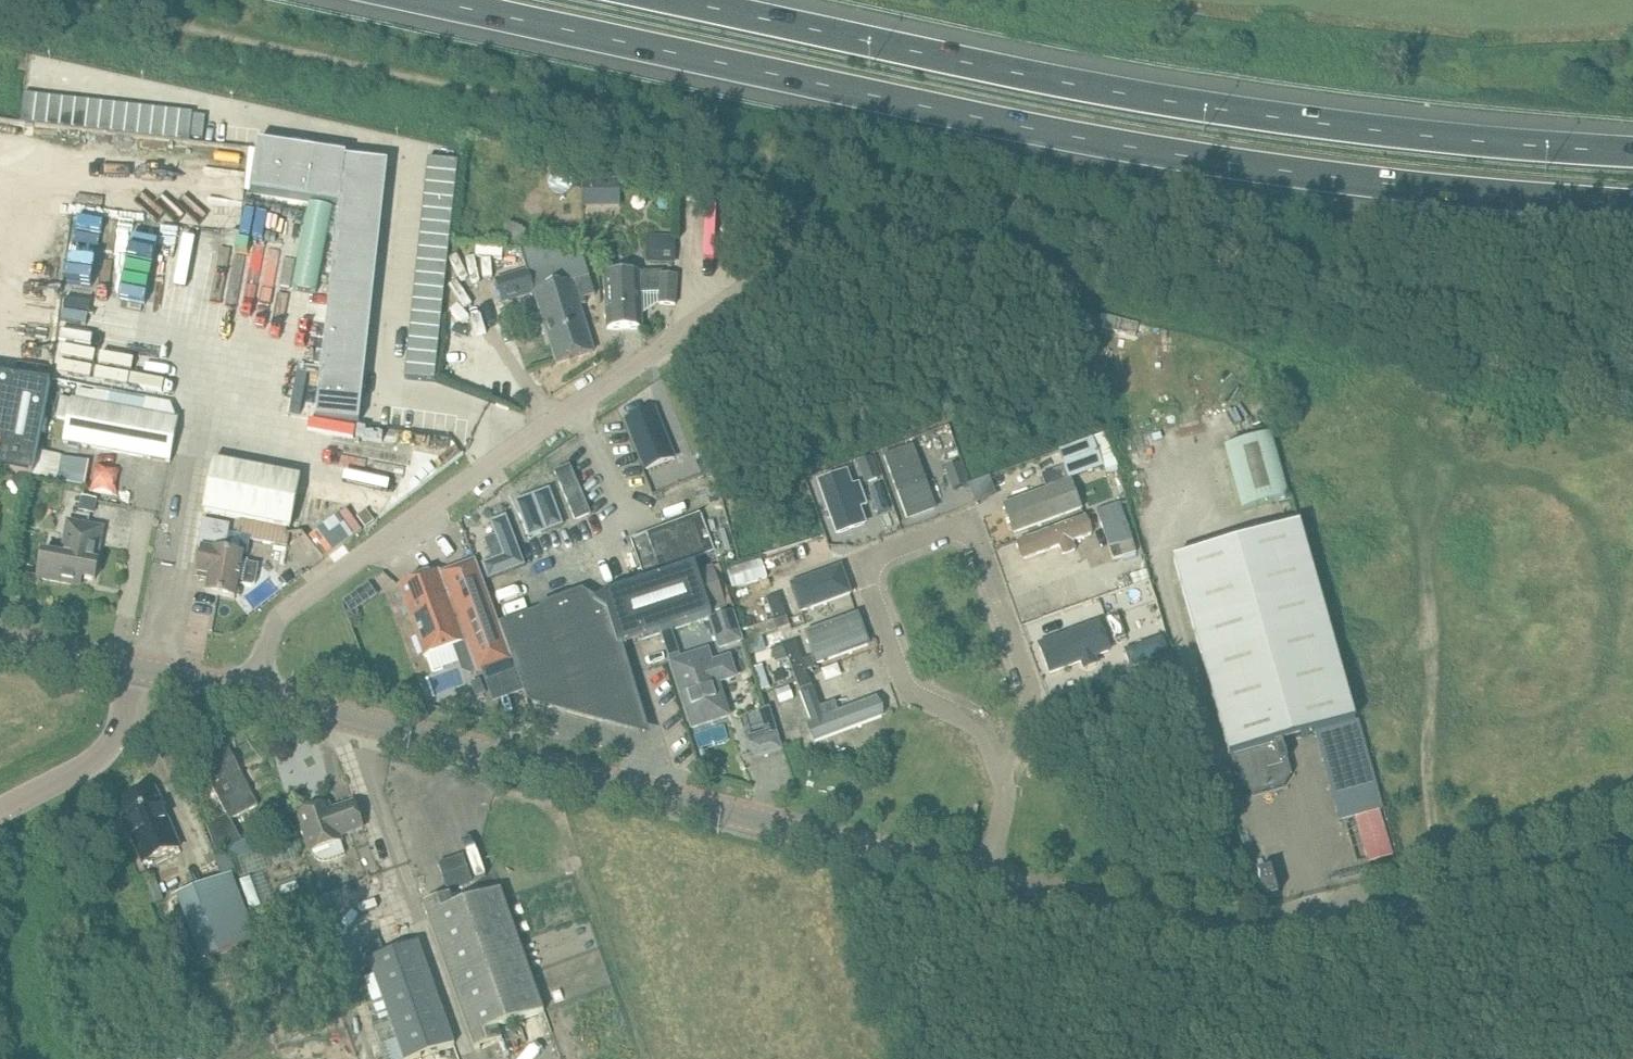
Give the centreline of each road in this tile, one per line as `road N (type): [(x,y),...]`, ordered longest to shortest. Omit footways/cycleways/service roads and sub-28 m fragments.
road 1 (motorway): [(430,0),(1102,141),(1477,193),(1632,201)]
road 2 (motorway): [(1632,150),(1309,121),(1120,91),(692,0)]
road 3 (tertiary): [(255,691),(988,876)]
road 4 (residential): [(255,691),(281,616),(794,253)]
road 5 (tertiary): [(988,876),(1221,934),(1271,937),(1632,848)]
road 6 (unclassified): [(977,538),(947,526),(886,549),(867,562),(869,586),(900,679),(967,718),(1002,764)]
road 7 (unclassified): [(1002,764),(1031,703),(977,538)]
road 8 (unclassified): [(0,810),(111,746),(133,667)]
road 9 (tertiary): [(0,638),(133,667)]
road 10 (tertiary): [(133,667),(255,691)]

